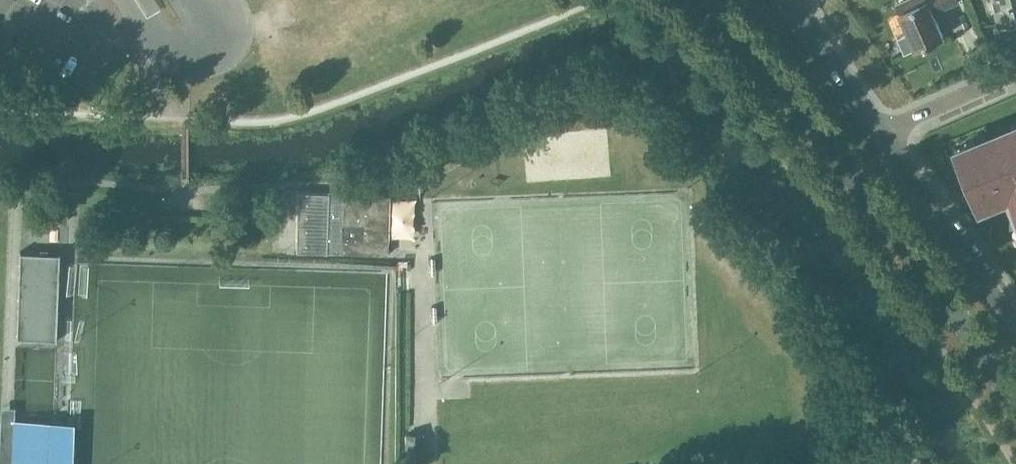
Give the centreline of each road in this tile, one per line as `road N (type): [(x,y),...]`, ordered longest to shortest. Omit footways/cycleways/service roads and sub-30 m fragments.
road 1 (tertiary): [(1015,409),(930,278),(692,0)]
road 2 (residential): [(1015,325),(881,134)]
road 3 (residential): [(881,134),(798,0)]
road 4 (residential): [(881,134),(1015,73)]

